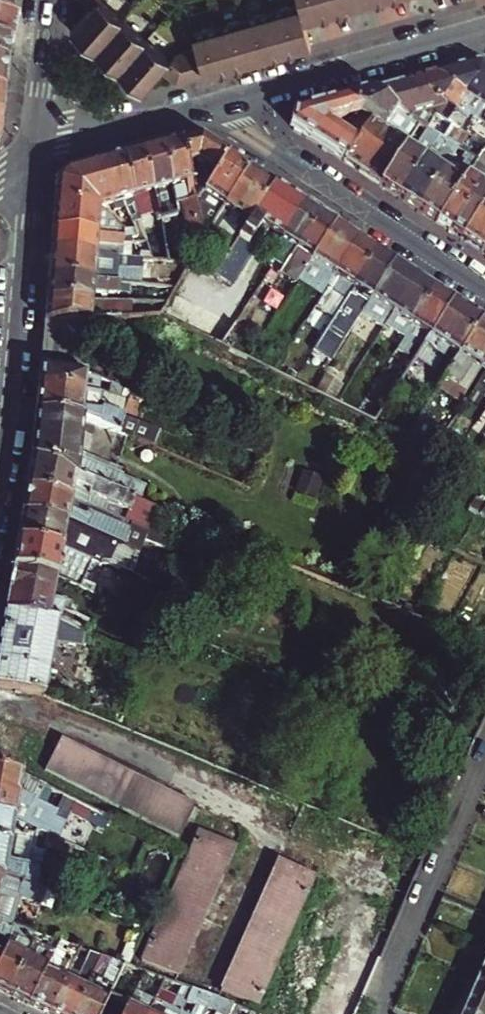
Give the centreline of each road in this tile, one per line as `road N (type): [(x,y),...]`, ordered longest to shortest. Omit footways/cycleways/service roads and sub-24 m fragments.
road 1 (residential): [(203,107),(484,291)]
road 2 (residential): [(31,152),(0,486)]
road 3 (residential): [(203,107),(482,30)]
road 4 (residential): [(484,757),(377,1001),(381,1013)]
road 5 (residential): [(31,152),(203,107)]
road 6 (residential): [(47,0),(31,152)]

